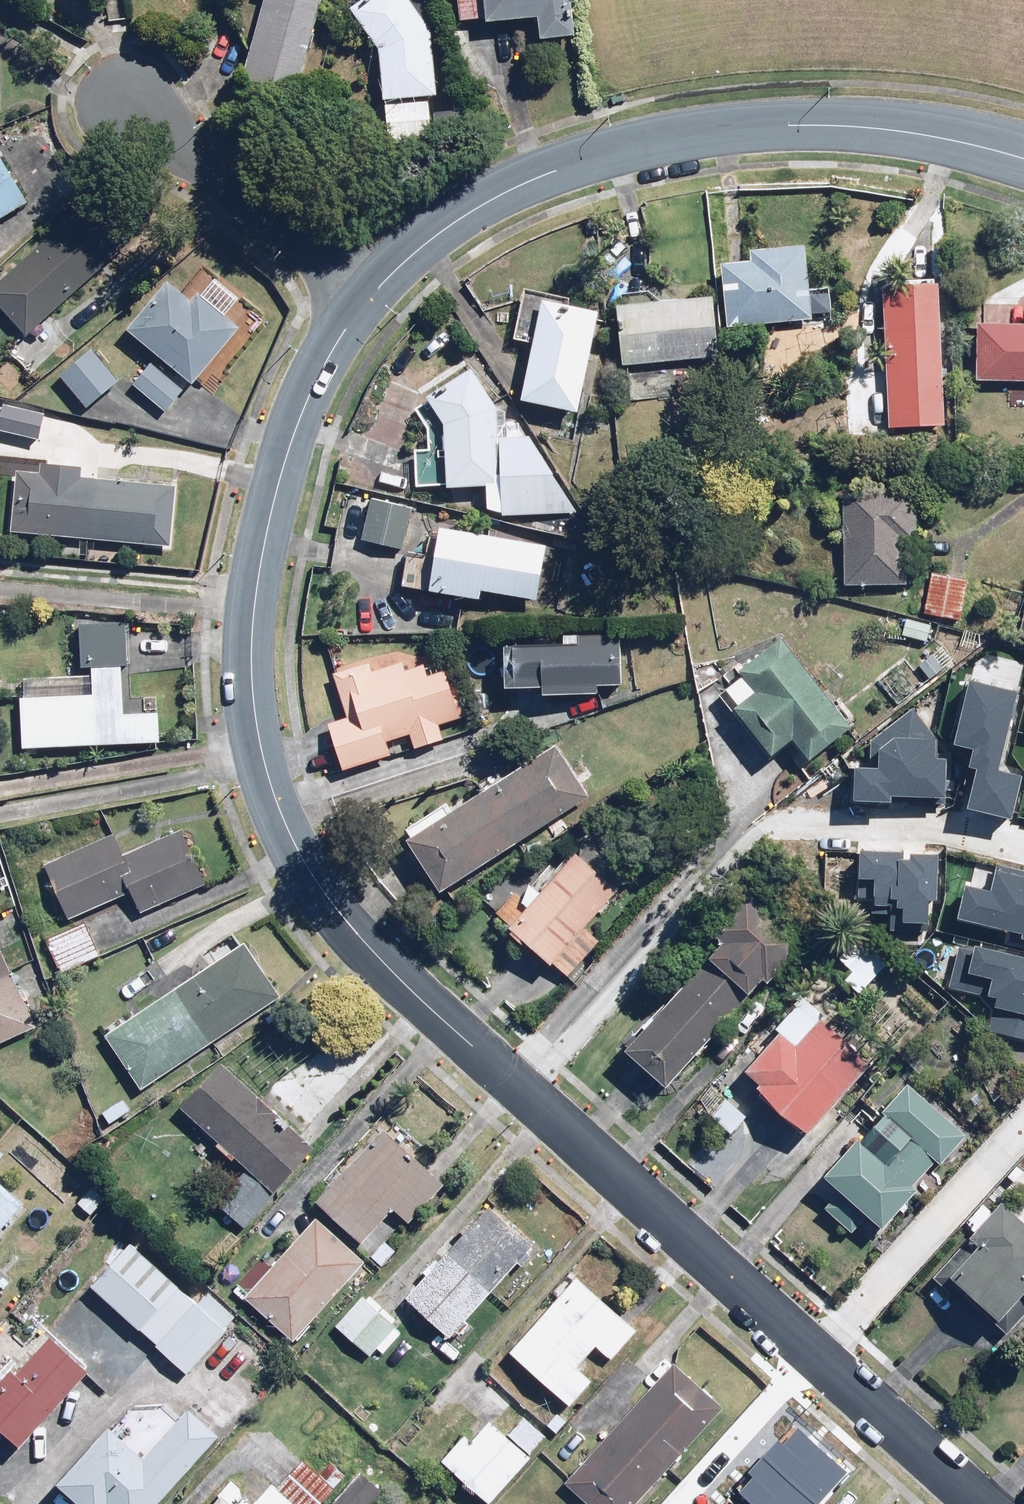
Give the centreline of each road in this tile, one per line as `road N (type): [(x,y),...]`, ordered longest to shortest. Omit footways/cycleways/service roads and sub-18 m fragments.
road 1 (residential): [(364,303),(321,368),(285,456),(252,627),(258,735),(294,842),(318,884),(401,980),(520,1088)]
road 2 (residential): [(1023,159),(850,125),(659,141),(556,170),(485,200),(443,228),(364,303)]
road 3 (residential): [(520,1088),(781,818),(975,836),(1023,849)]
road 4 (residential): [(520,1088),(817,1358)]
road 5 (residential): [(364,303),(192,158),(132,93)]
road 6 (residential): [(817,1358),(1023,1133)]
road 7 (residential): [(817,1358),(978,1503)]

